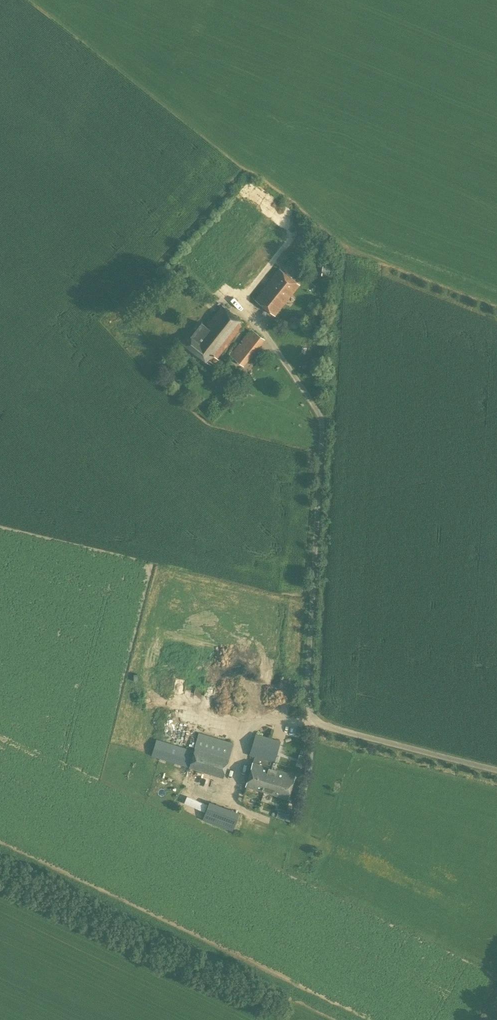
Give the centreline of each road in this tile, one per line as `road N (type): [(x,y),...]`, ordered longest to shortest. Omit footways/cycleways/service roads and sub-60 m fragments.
road 1 (unclassified): [(496,766),(325,719),(315,706),(327,412)]

